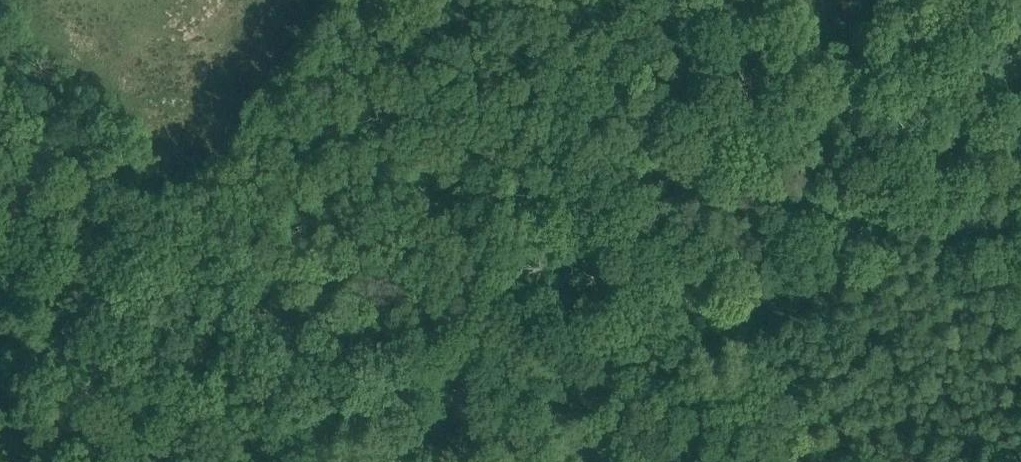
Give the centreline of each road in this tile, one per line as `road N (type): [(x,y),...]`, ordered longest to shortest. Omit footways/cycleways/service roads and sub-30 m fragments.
road 1 (track): [(1020,84),(839,236)]

